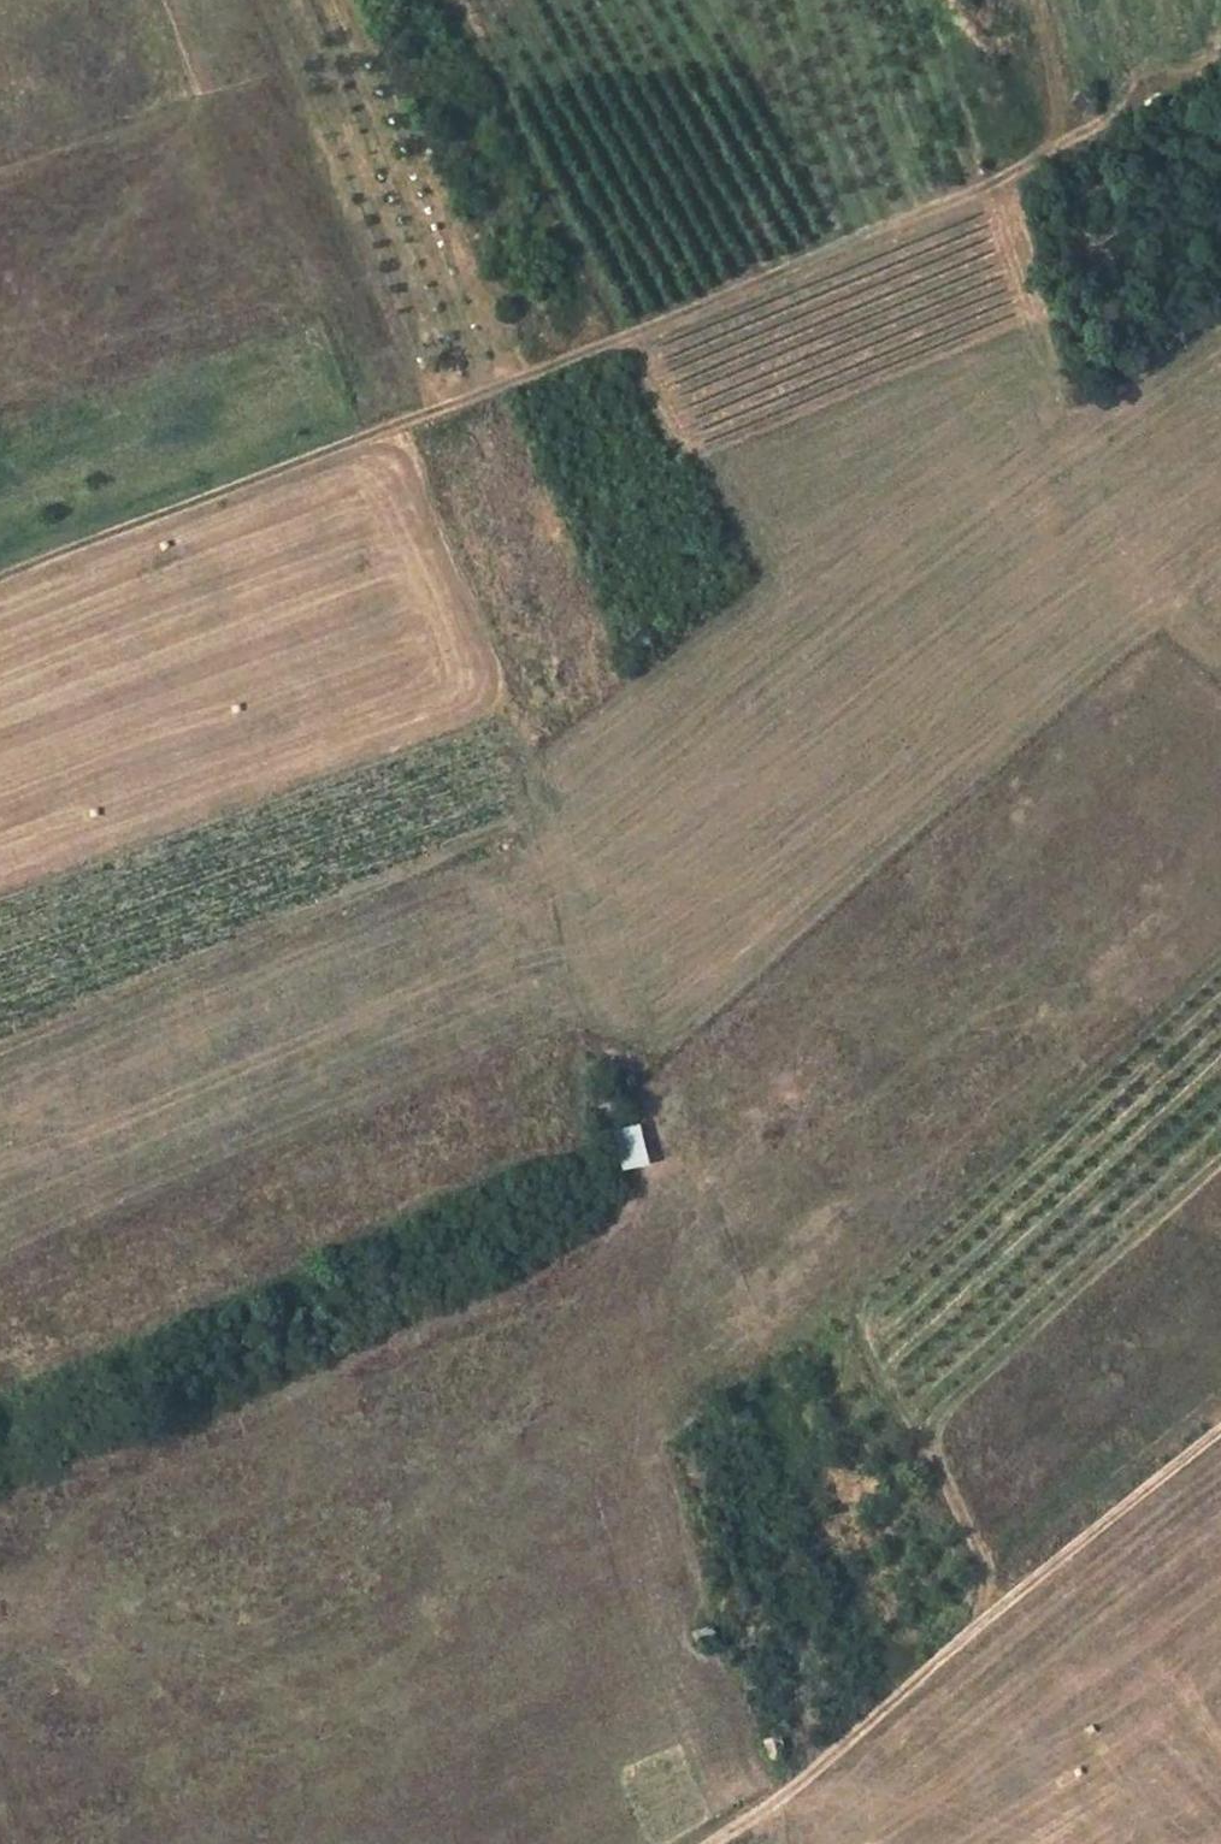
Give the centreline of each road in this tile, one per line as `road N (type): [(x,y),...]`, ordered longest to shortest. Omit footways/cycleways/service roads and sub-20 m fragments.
road 1 (track): [(987,184),(1062,406),(1169,599),(1169,615),(1102,663),(674,1040),(651,1050),(629,1047),(592,1008),(540,834),(511,822),(0,1049)]
road 2 (track): [(0,565),(519,382),(987,184),(1059,138),(1070,113),(1042,0)]
road 3 (track): [(1220,1422),(717,1843)]

